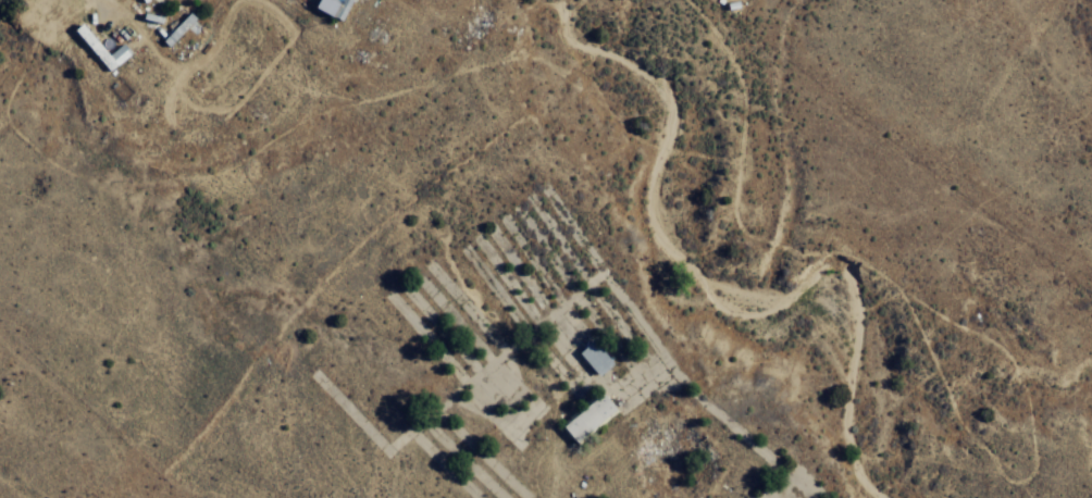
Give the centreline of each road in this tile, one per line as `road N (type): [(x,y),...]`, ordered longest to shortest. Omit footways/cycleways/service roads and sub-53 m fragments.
road 1 (residential): [(115,497),(0,422)]

